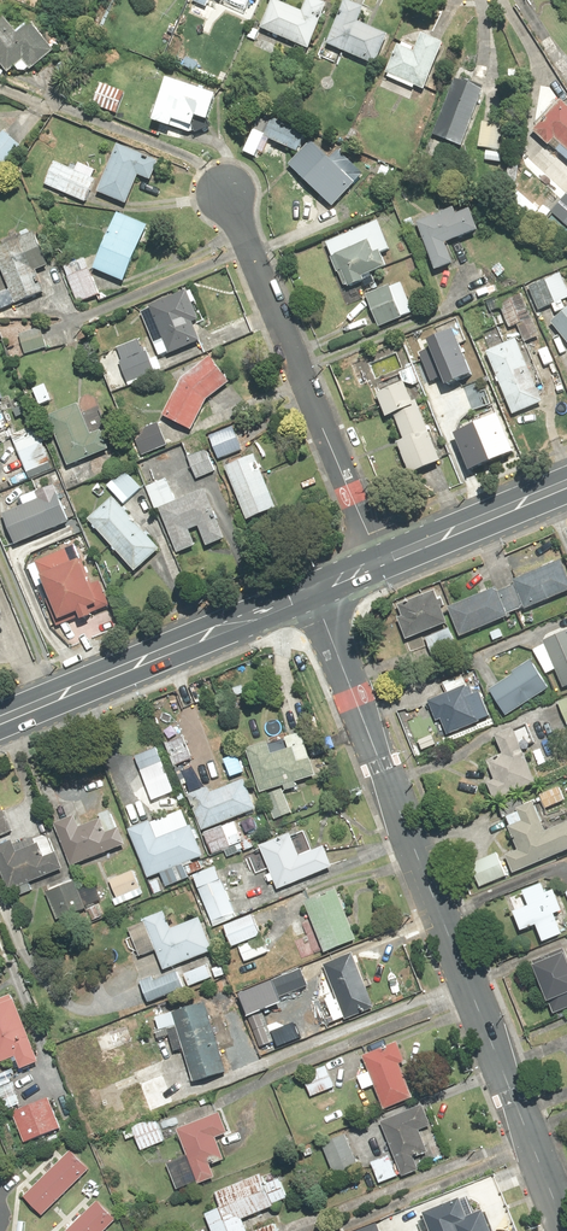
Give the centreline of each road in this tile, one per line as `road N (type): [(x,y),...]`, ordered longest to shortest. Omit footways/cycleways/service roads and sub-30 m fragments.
road 1 (secondary): [(566,1230),(312,591)]
road 2 (residential): [(379,563),(216,181)]
road 3 (primary): [(312,591),(0,721)]
road 4 (primary): [(566,485),(379,563)]

